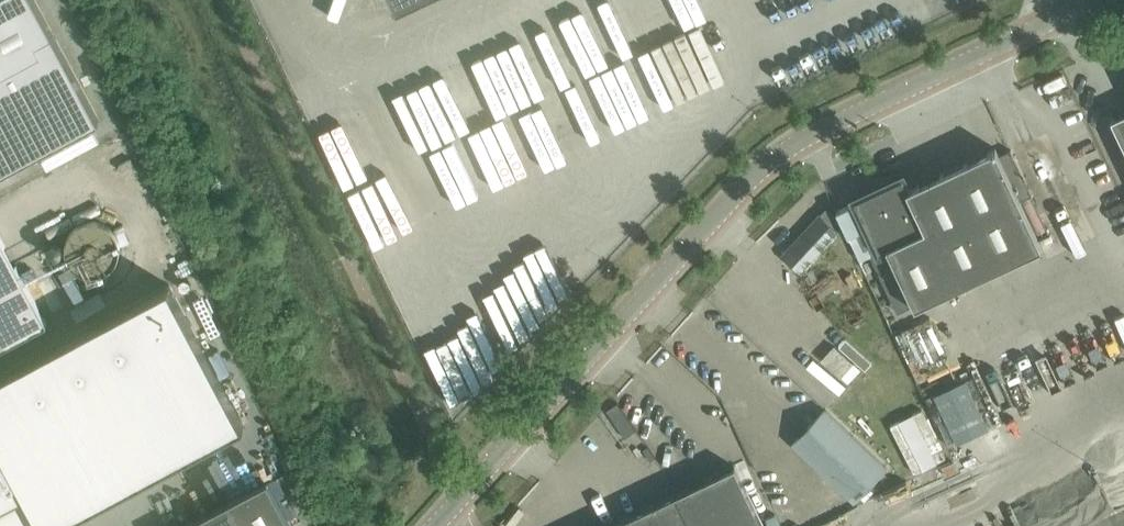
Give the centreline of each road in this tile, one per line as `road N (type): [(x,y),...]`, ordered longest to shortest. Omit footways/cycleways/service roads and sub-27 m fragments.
road 1 (unclassified): [(434,525),(789,147),(1093,0)]

